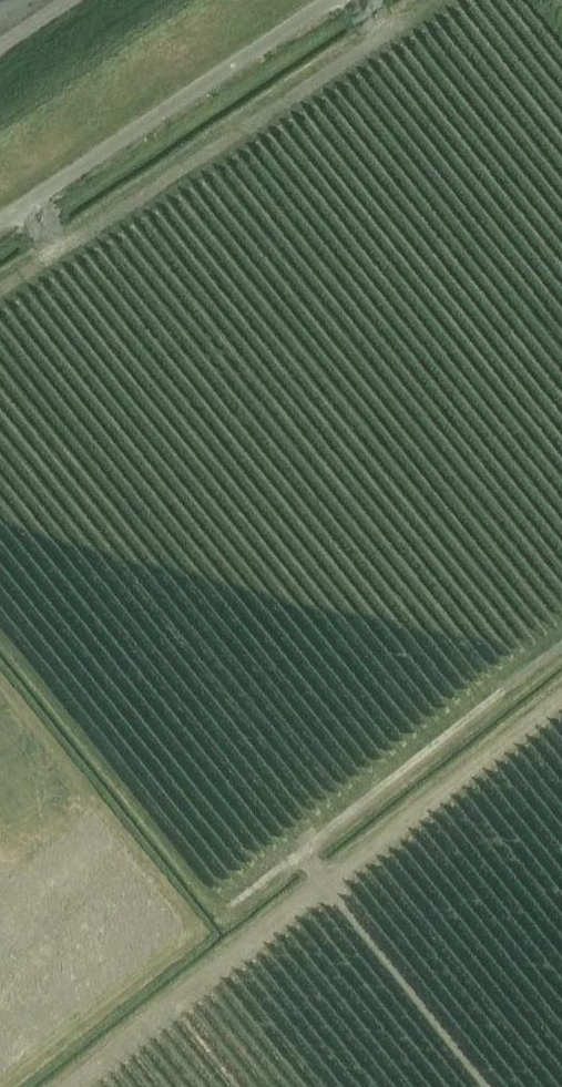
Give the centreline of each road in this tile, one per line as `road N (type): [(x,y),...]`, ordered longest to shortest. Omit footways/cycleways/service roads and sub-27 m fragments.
road 1 (unclassified): [(0,238),(343,0)]

